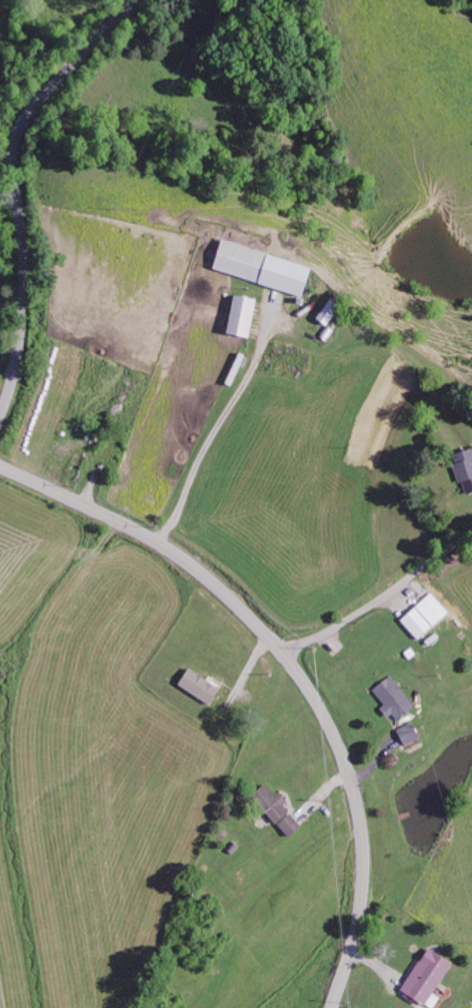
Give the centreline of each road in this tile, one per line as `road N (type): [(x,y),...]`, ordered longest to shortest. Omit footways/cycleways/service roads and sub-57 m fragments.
road 1 (tertiary): [(0,466),(192,566),(284,656),(335,736),(359,811),(364,890),(337,1007)]
road 2 (residential): [(0,420),(14,384),(27,292),(20,153),(51,102),(153,0)]
road 3 (residential): [(284,656),(354,617),(471,529)]

